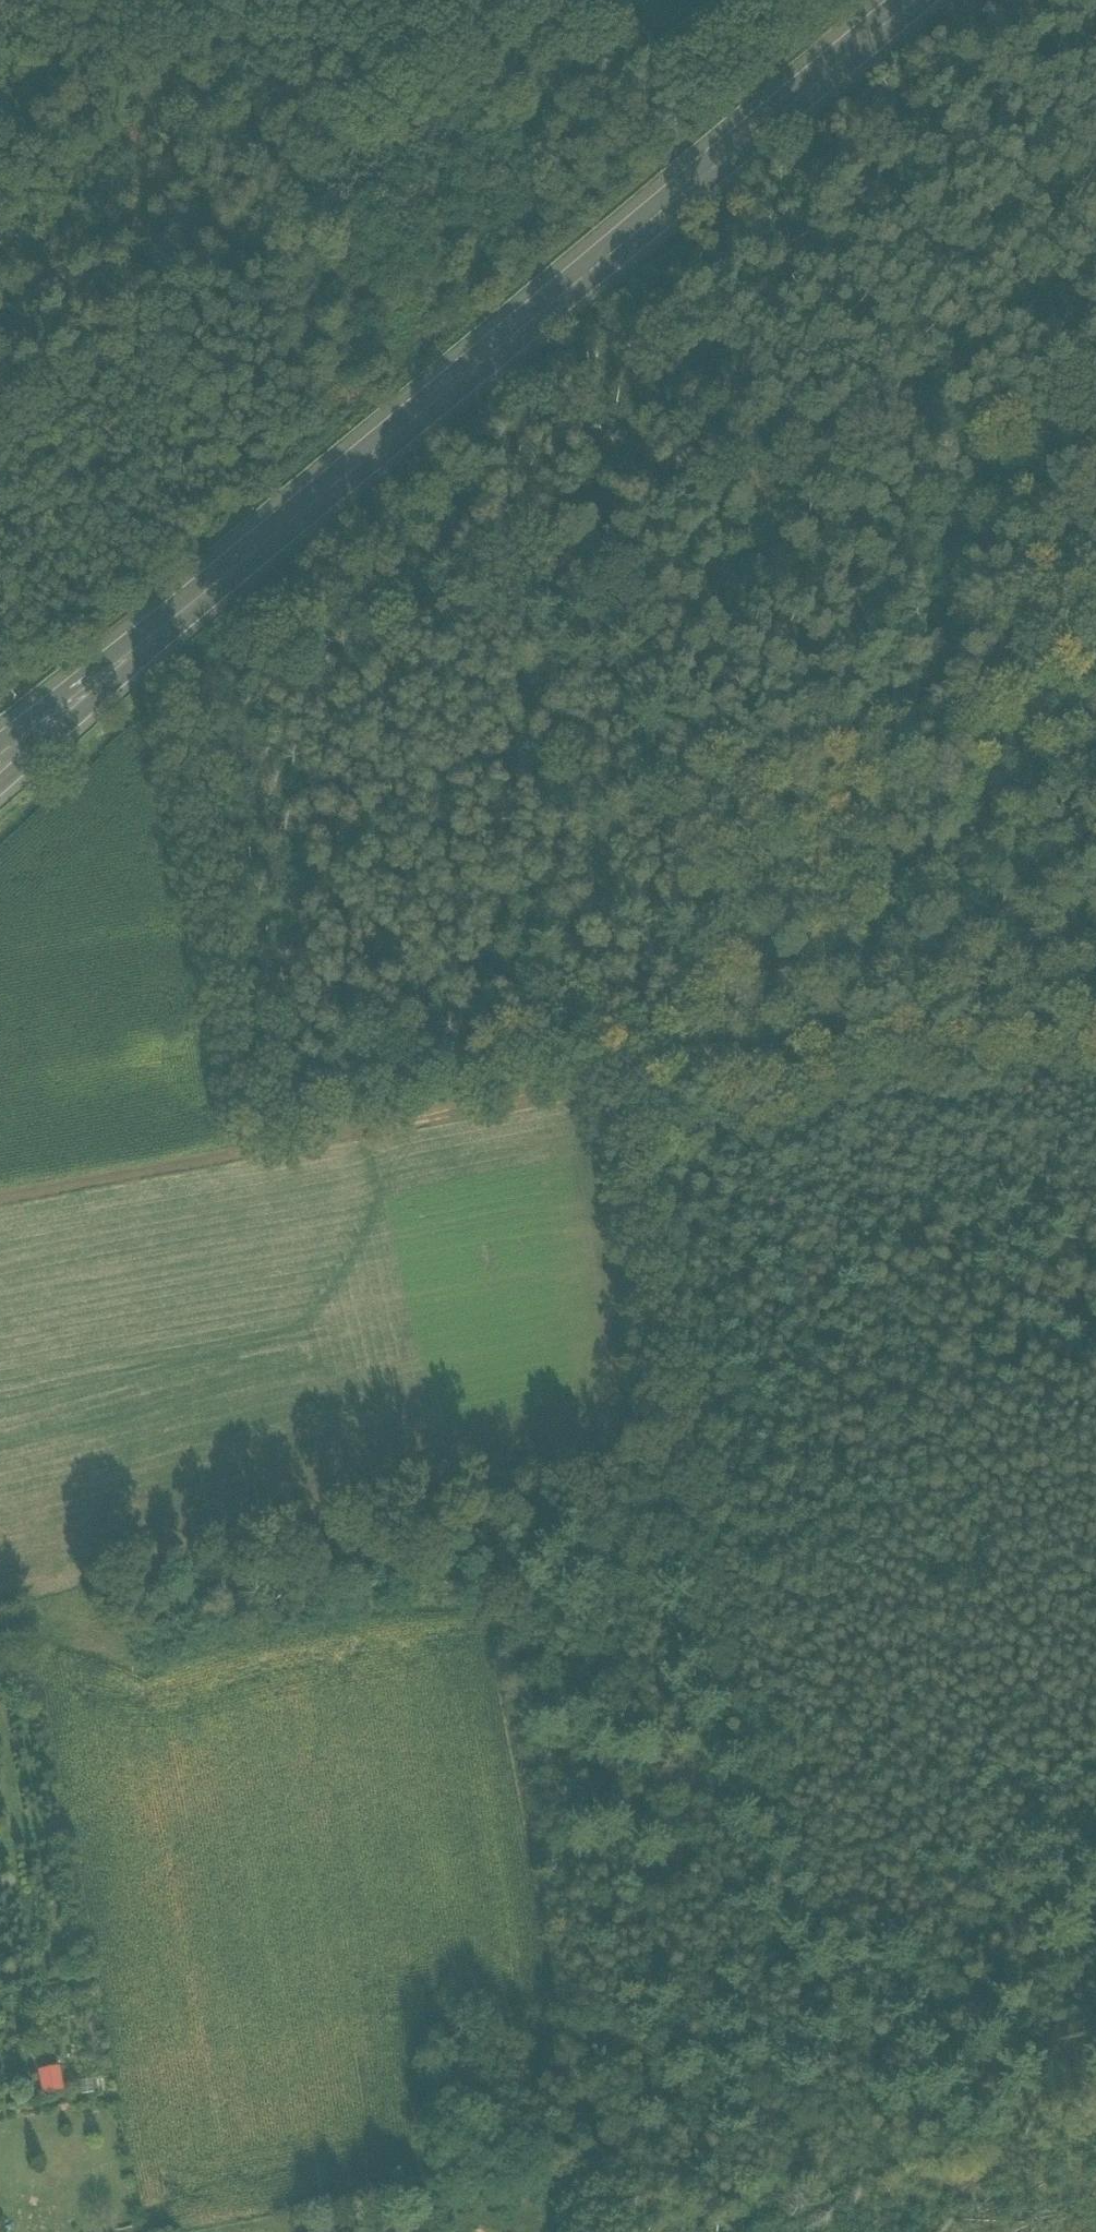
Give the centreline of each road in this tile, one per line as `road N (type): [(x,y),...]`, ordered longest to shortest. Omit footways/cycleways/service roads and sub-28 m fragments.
road 1 (primary): [(0,768),(917,0)]
road 2 (track): [(0,1204),(635,1073)]
road 3 (track): [(635,1073),(1095,987)]

